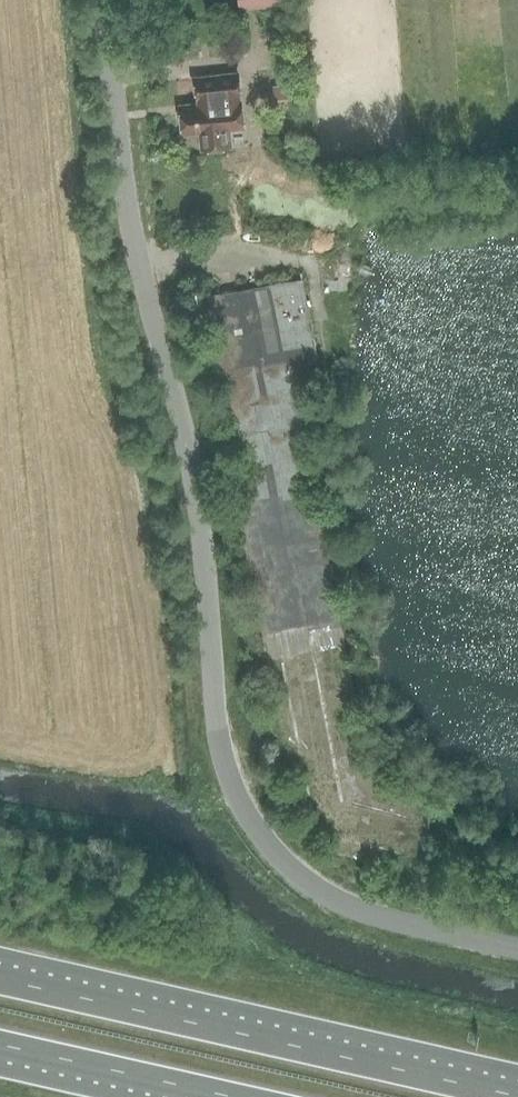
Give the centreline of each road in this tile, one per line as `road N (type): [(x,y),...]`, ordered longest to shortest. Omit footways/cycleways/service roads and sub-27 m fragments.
road 1 (tertiary): [(517,950),(385,921),(326,895),(259,837),(234,788),(219,744),(179,408),(136,250),(104,0)]
road 2 (trunk): [(512,1096),(0,981)]
road 3 (trunk): [(0,1046),(228,1096)]

